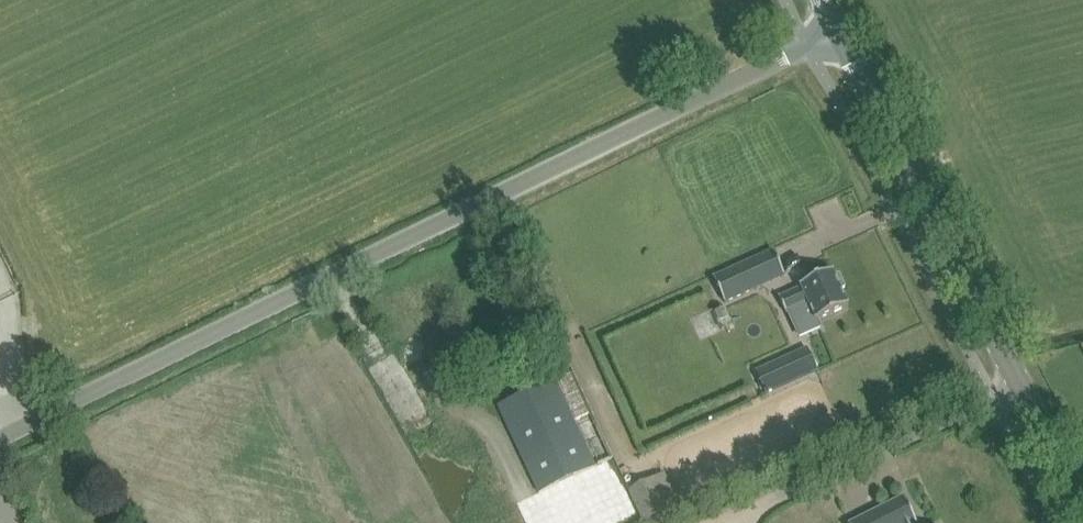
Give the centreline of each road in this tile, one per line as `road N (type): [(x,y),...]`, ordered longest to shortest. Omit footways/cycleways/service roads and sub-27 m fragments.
road 1 (unclassified): [(0,442),(838,31)]
road 2 (tertiary): [(1082,507),(838,31)]

